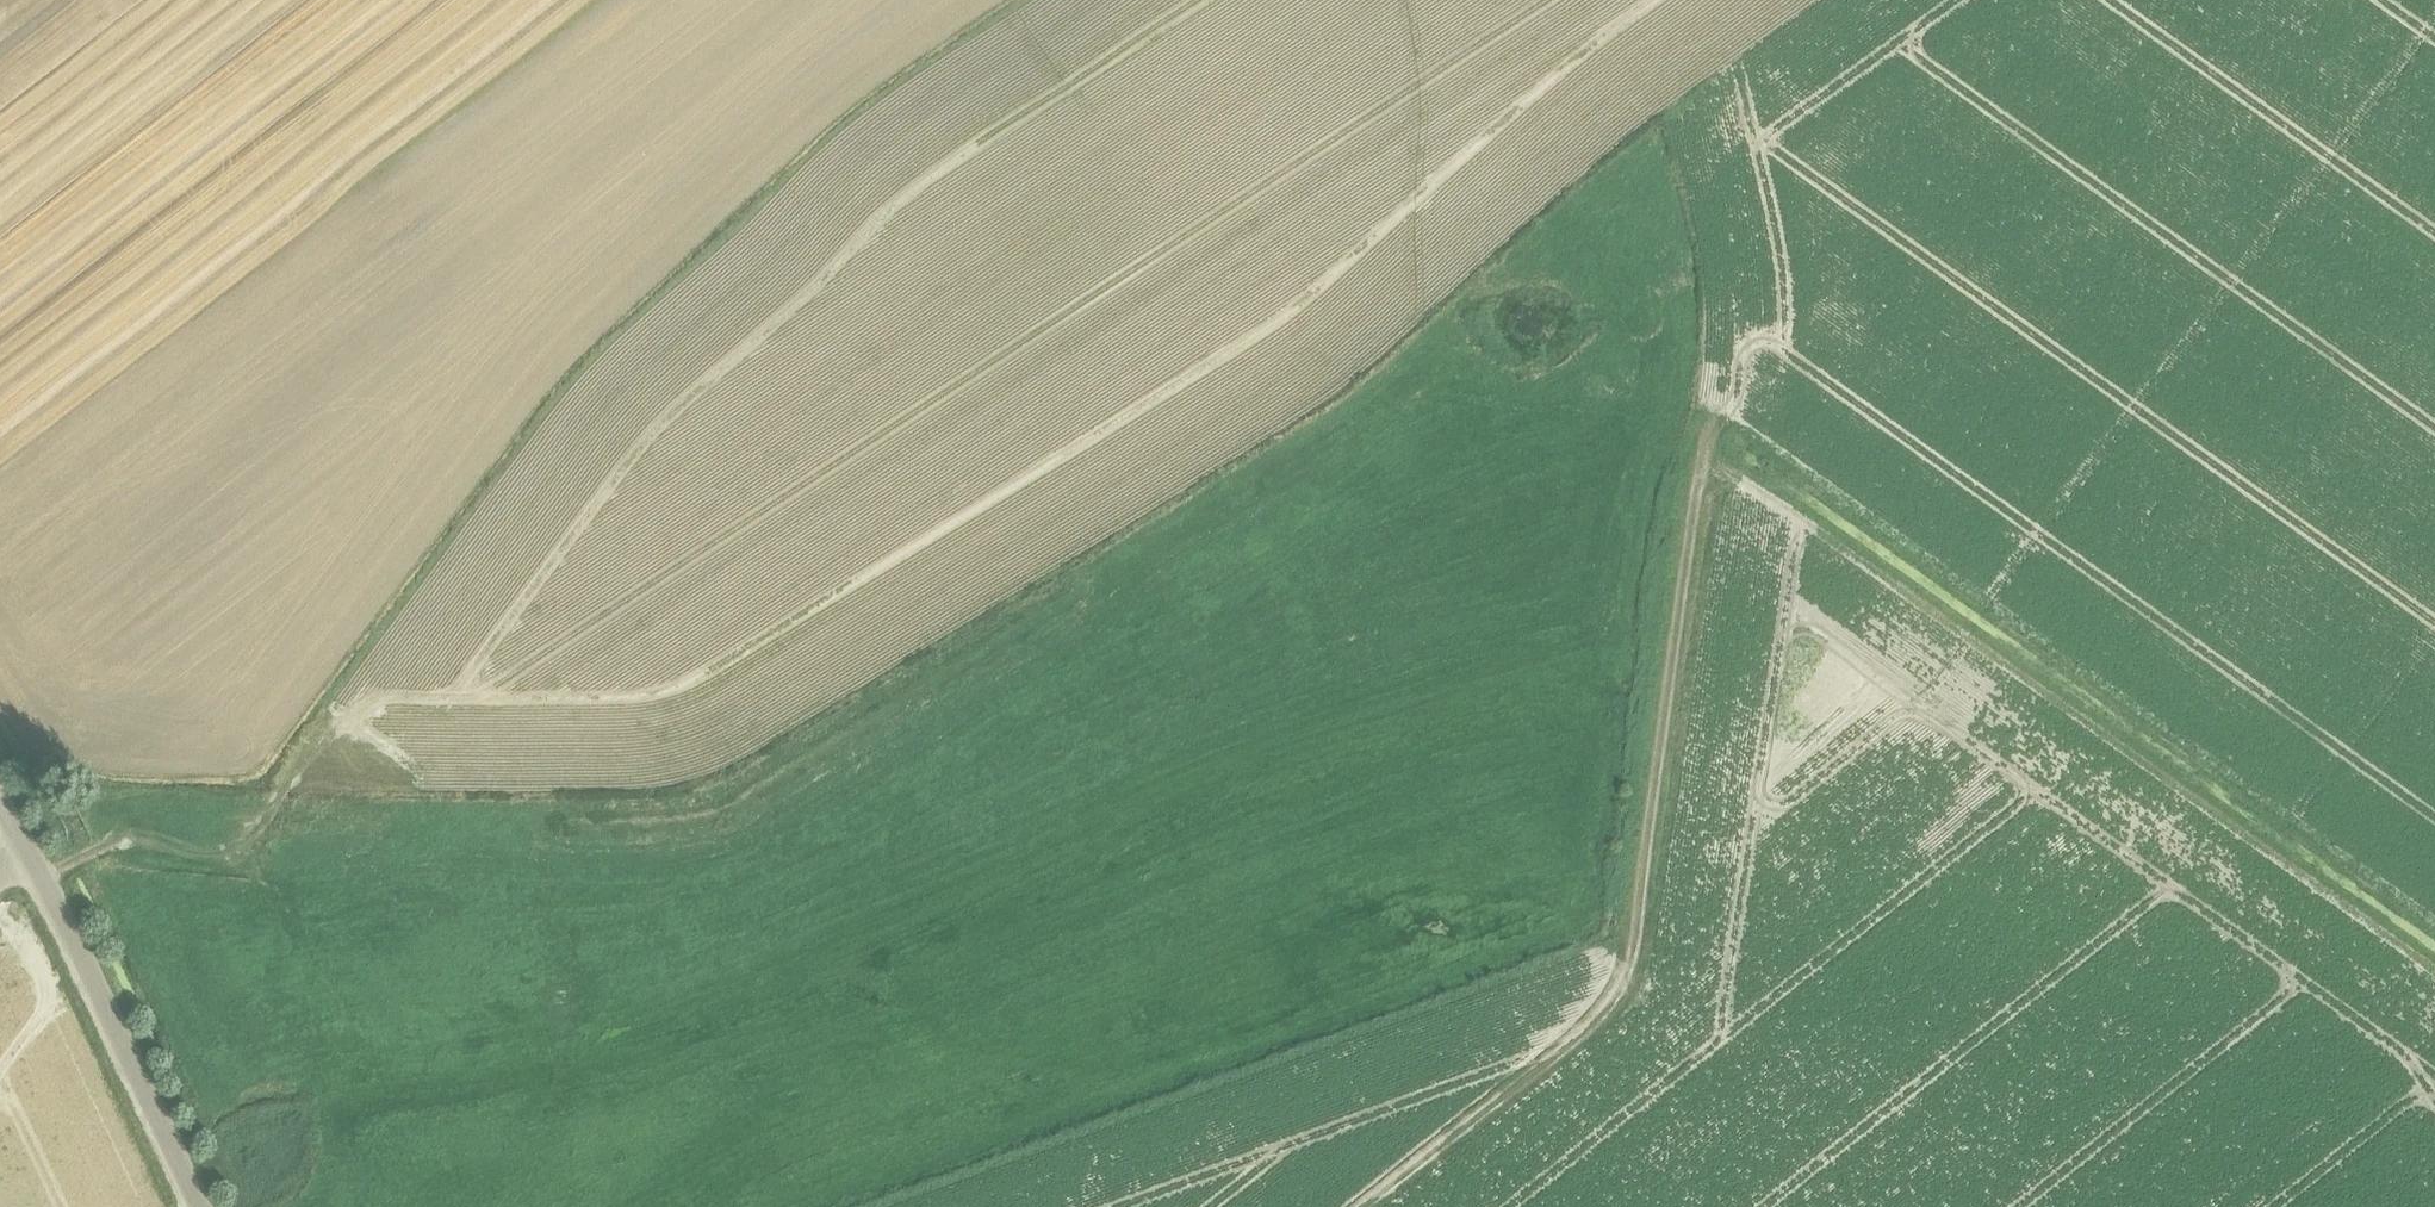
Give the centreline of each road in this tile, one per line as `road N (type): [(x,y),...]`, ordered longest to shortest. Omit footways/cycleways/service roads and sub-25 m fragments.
road 1 (tertiary): [(197,1206),(65,925),(0,812)]

